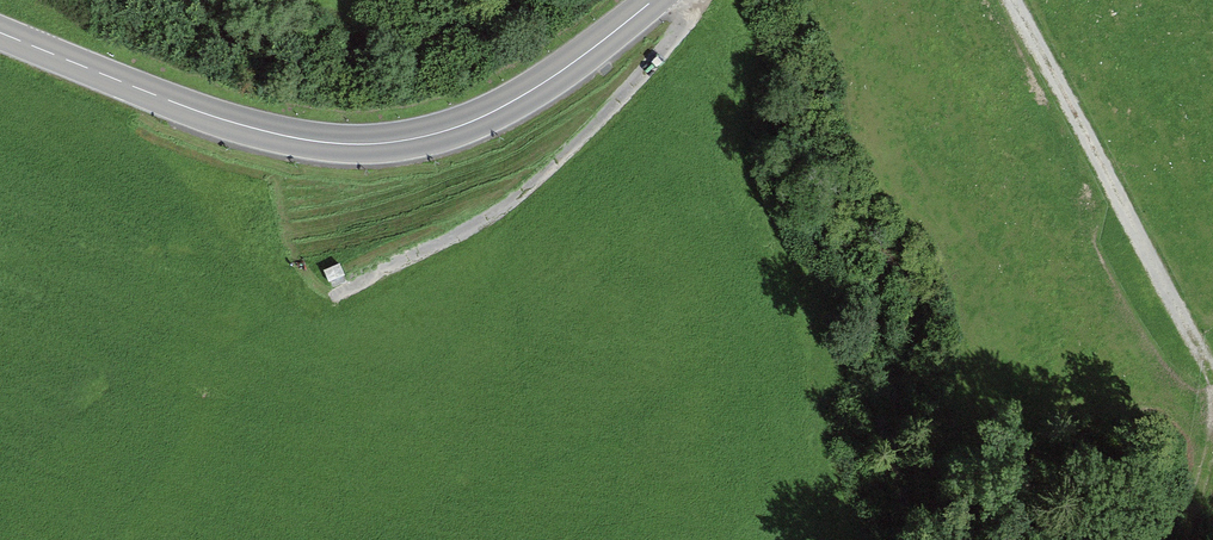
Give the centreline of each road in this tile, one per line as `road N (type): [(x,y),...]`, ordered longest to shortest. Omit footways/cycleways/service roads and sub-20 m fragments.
road 1 (tertiary): [(0,33),(172,103),(287,139),(382,145),(461,128),(543,82),(654,0)]
road 2 (track): [(361,281),(498,212),(616,106),(691,18),(694,0)]
road 3 (track): [(1206,371),(1014,0)]

